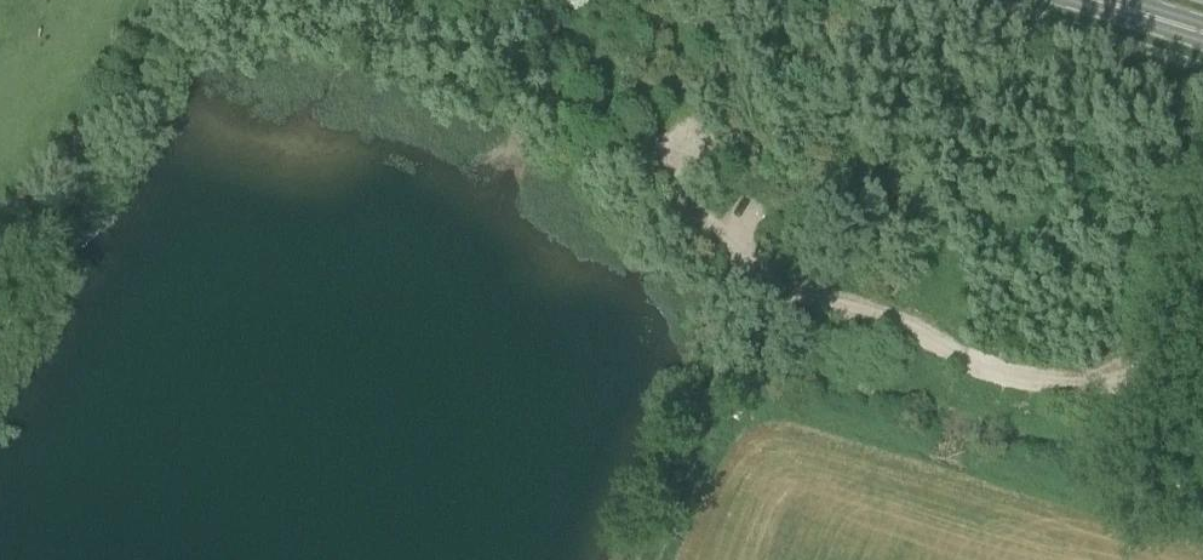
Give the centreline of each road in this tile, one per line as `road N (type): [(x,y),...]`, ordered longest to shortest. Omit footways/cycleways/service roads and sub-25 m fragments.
road 1 (track): [(155,0),(0,280)]
road 2 (track): [(642,117),(479,0)]

